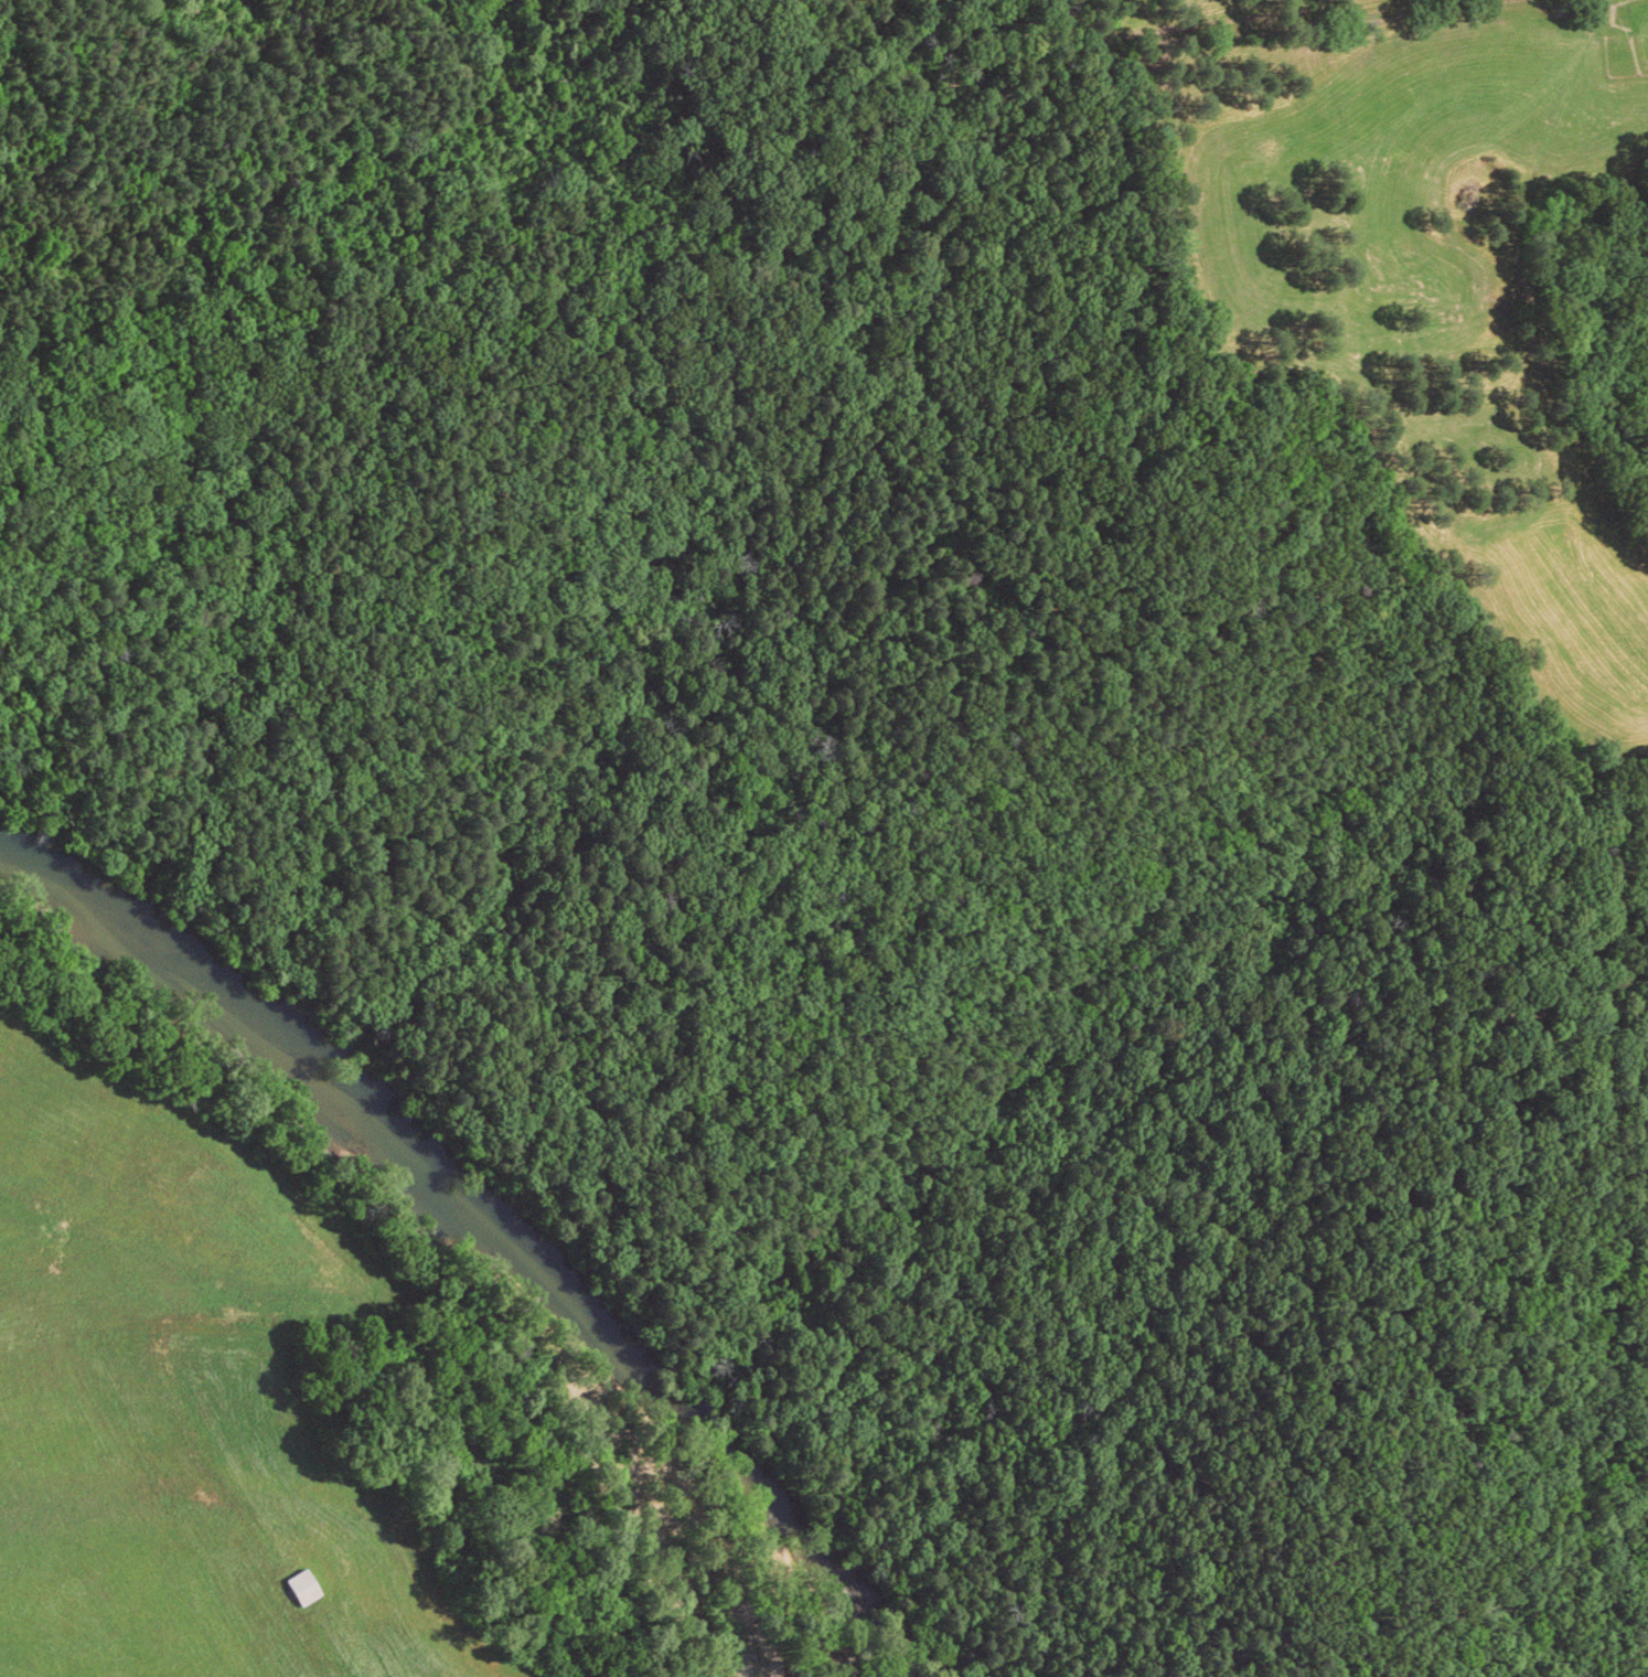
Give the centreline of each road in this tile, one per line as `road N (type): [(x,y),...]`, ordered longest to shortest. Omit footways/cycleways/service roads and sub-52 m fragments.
road 1 (residential): [(1149,35),(1393,0)]
road 2 (residential): [(945,1493),(1007,1601),(1033,1676)]

